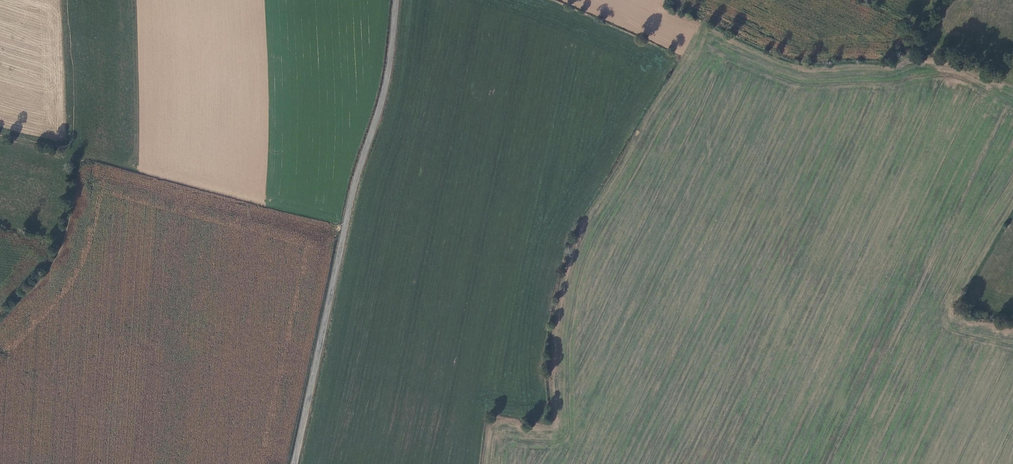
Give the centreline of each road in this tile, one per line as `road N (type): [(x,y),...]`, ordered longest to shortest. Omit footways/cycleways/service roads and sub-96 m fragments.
road 1 (tertiary): [(294,463),(354,182),(387,77),(396,0)]

